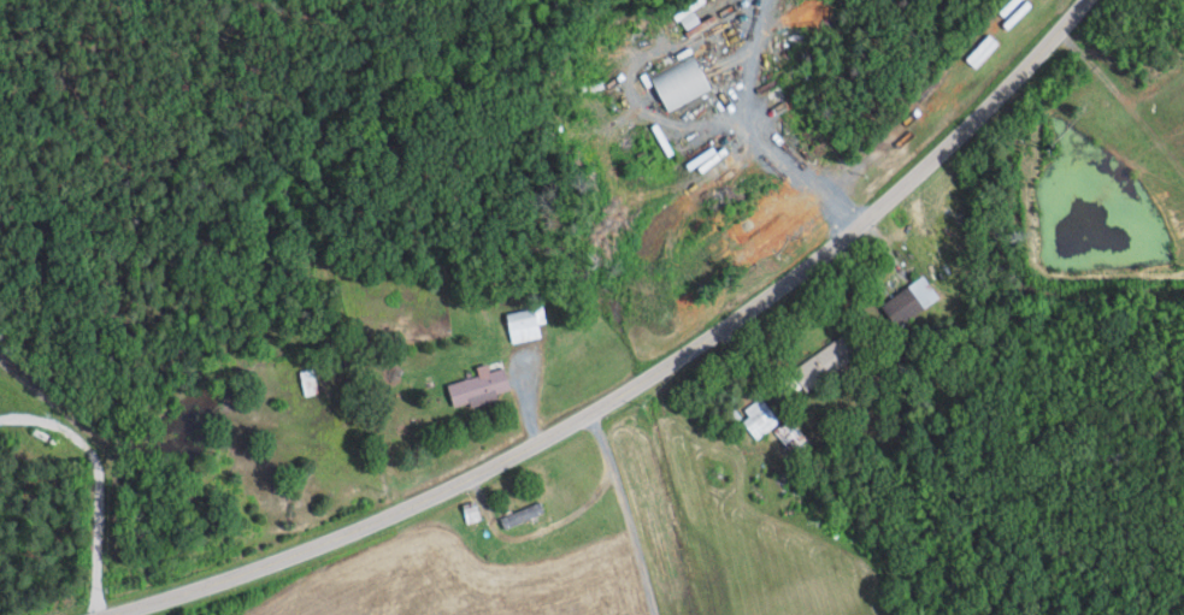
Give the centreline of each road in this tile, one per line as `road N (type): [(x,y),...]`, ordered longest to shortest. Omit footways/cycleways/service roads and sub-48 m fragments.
road 1 (tertiary): [(1080,0),(971,120),(858,225),(705,341),(589,413),(384,518),(176,595),(94,614)]
road 2 (track): [(841,614),(841,573),(797,497),(631,386),(535,128),(478,0)]

